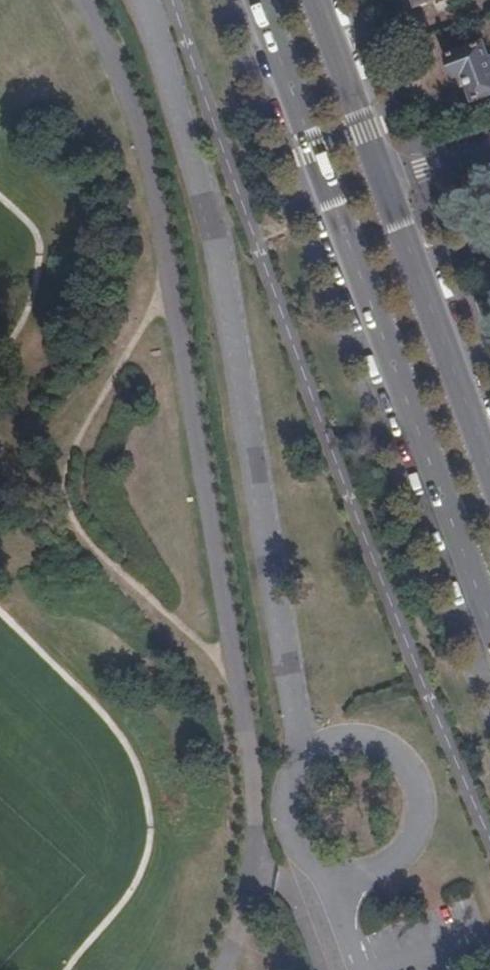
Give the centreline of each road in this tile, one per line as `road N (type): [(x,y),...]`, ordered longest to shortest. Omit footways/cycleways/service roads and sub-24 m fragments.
road 1 (secondary): [(257,0),(489,626)]
road 2 (secondary): [(489,475),(384,179)]
road 3 (secondary): [(384,179),(318,0)]

